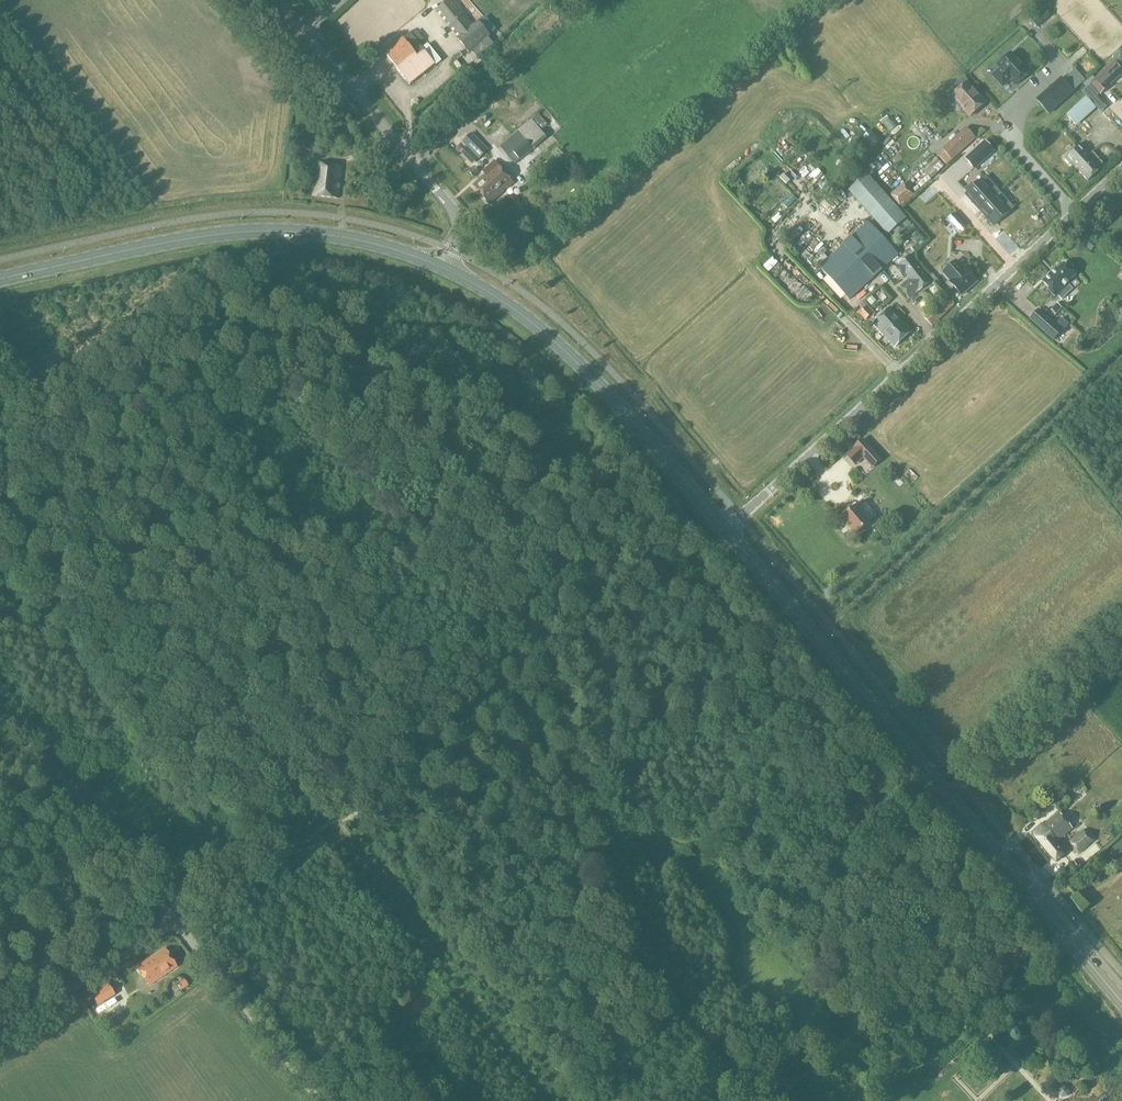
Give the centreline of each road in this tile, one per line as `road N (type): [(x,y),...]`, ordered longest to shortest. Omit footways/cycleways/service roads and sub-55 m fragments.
road 1 (track): [(226,299),(355,320),(490,327),(503,336),(548,373),(999,910),(1008,933),(996,966),(971,989),(888,1014),(850,1007),(822,983),(795,919),(677,833),(653,824),(606,825),(566,842),(532,843),(481,780),(428,782),(371,801)]
road 2 (track): [(0,450),(214,296),(226,299),(502,642)]
road 3 (track): [(851,1100),(779,1051),(705,1044),(689,1033),(672,993),(636,969),(634,922),(621,909),(514,872),(465,811),(398,813),(351,838)]
road 4 (primary): [(1121,1004),(723,530)]
road 5 (unclassified): [(723,530),(1121,169)]
road 6 (unclassified): [(0,701),(320,1100)]
road 7 (track): [(338,821),(37,423)]
road 8 (primary): [(445,271),(381,248),(274,231),(218,234),(0,280)]
road 9 (track): [(815,635),(1121,356)]
road 10 (track): [(653,824),(761,776),(951,993)]
road 11 (primary): [(723,530),(587,375),(538,330),(445,271)]
road 12 (unclassified): [(445,271),(456,237),(451,207),(280,0)]
road 13 (track): [(550,1100),(351,838)]
road 14 (track): [(338,821),(378,791),(396,736),(502,642)]
road 15 (track): [(235,0),(366,152),(392,139)]
road 16 (track): [(483,659),(606,825)]
road 17 (track): [(502,642),(658,507)]
road 18 (track): [(176,920),(338,821)]
road 19 (track): [(799,925),(845,894),(920,817)]

